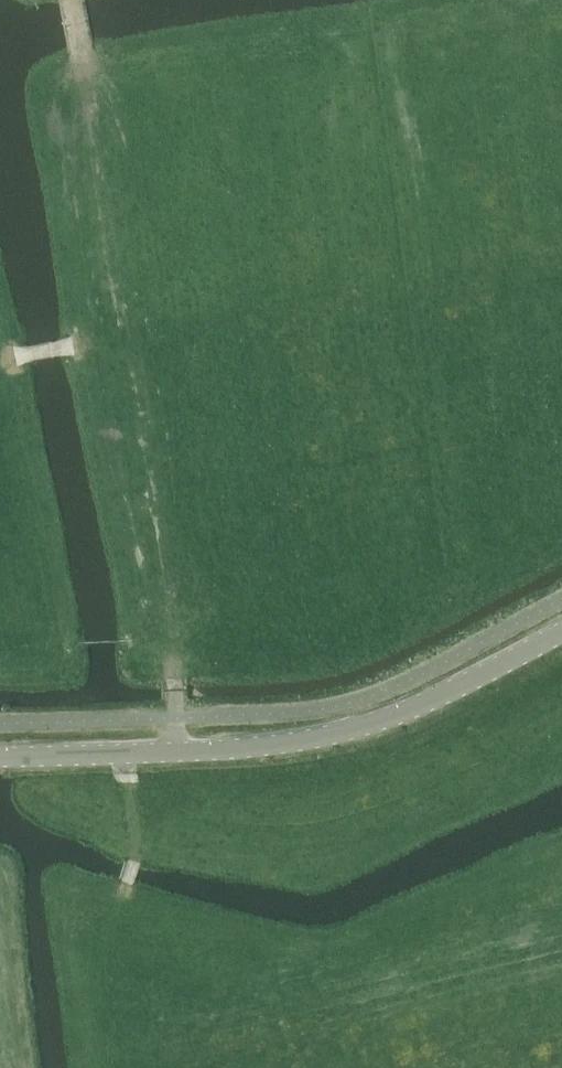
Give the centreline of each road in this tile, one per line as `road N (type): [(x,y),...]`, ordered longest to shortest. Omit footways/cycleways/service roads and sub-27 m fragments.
road 1 (tertiary): [(0,759),(181,755),(341,733),(561,633)]

